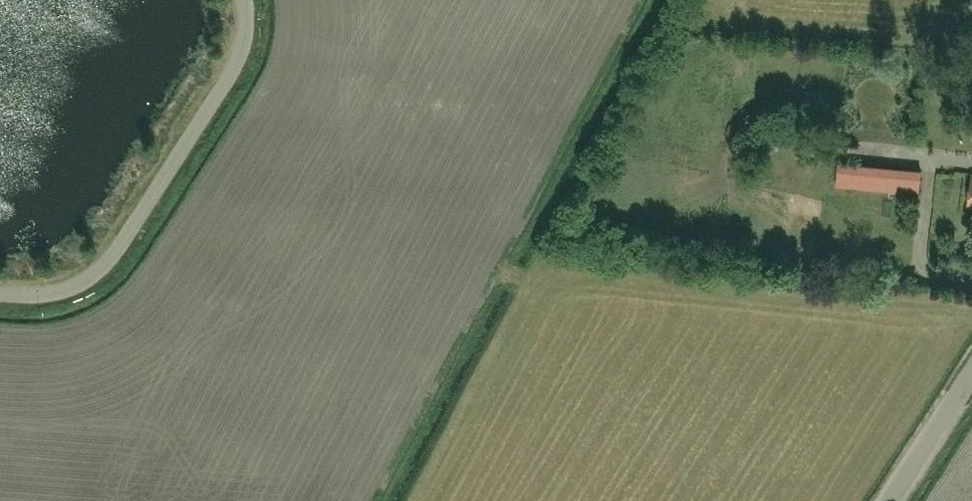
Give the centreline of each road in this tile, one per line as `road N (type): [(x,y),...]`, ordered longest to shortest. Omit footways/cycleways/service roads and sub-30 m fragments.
road 1 (unclassified): [(0,294),(57,293),(110,261),(226,83),(246,39),(246,0)]
road 2 (unclassified): [(891,500),(971,375)]

